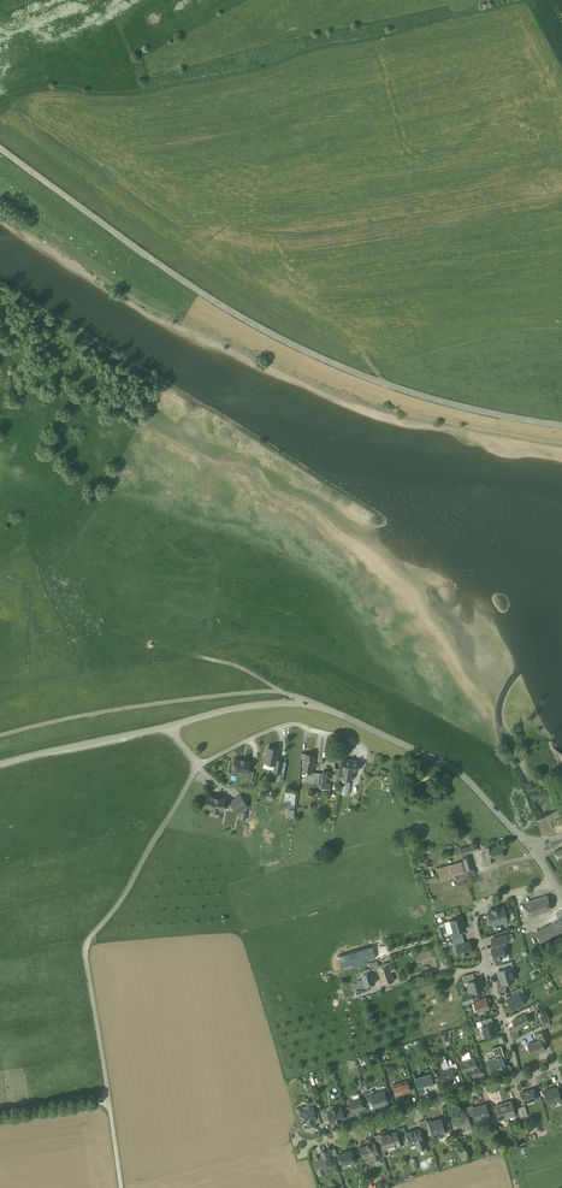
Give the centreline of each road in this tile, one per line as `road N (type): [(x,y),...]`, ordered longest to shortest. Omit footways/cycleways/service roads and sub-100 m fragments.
road 1 (unclassified): [(0,146),(200,291),(305,351),(460,403),(561,422)]
road 2 (unclassified): [(170,727),(261,703),(309,702),(463,773),(530,843)]
road 3 (unclassified): [(199,766),(126,892),(86,942),(109,1100)]
road 4 (residential): [(302,1146),(521,1077)]
road 5 (unclassified): [(199,766),(285,724),(364,746)]
road 6 (unclassified): [(0,765),(170,727)]
road 7 (residential): [(554,881),(478,910),(486,966)]

